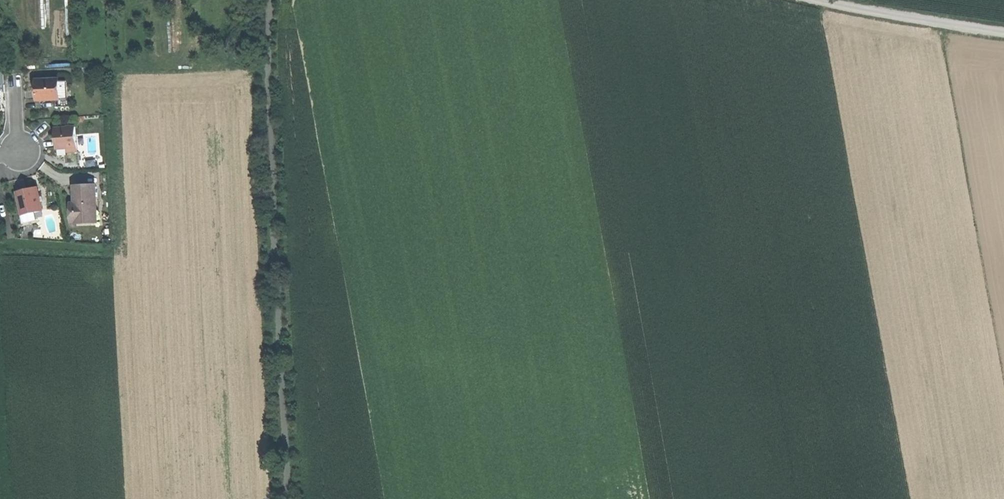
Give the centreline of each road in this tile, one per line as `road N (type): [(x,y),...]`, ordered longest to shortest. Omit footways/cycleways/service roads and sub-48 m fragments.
road 1 (track): [(1003,29),(836,0)]

